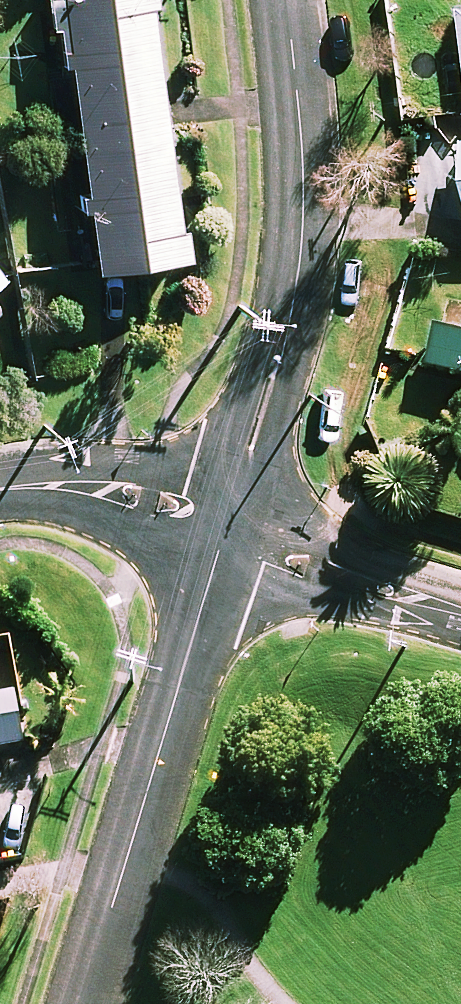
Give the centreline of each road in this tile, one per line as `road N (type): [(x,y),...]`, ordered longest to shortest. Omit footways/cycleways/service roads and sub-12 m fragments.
road 1 (residential): [(223,533),(312,235),(284,0)]
road 2 (residential): [(82,1003),(223,533)]
road 3 (residential): [(223,533),(266,557),(460,610)]
road 4 (residential): [(0,488),(90,490),(178,506),(223,533)]

